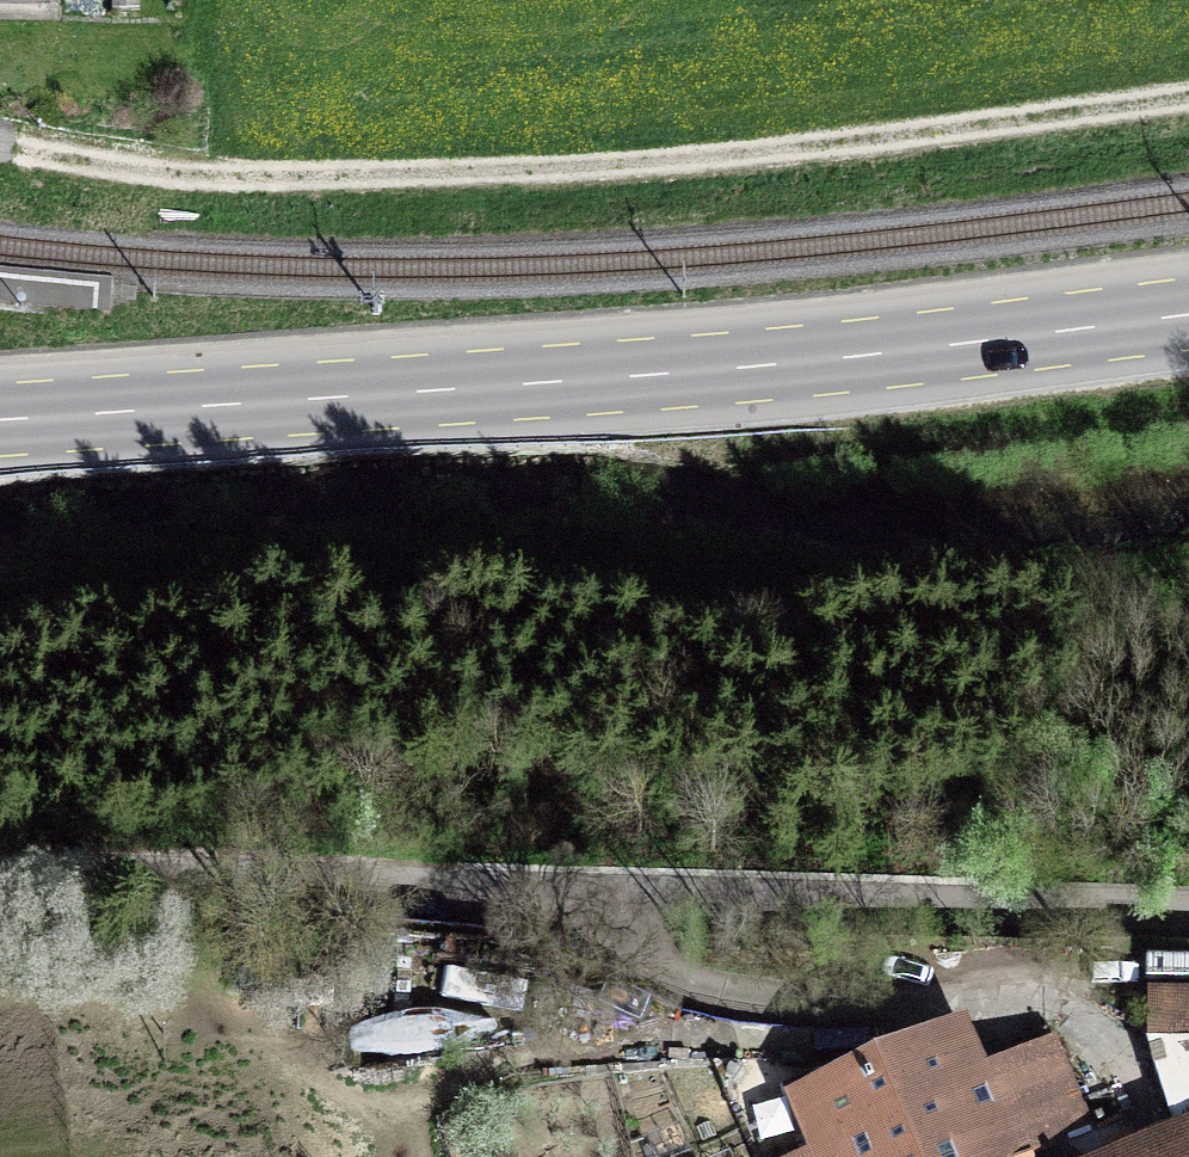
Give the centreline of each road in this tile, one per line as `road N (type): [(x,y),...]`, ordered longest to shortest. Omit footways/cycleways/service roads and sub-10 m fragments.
road 1 (primary): [(0,432),(841,368),(1188,328)]
road 2 (track): [(253,200),(510,201),(1188,126)]
road 3 (residential): [(381,945),(513,1011),(714,1047),(821,1050),(1012,1009),(1091,1032),(1133,1097)]
road 4 (residential): [(1188,943),(381,945)]
road 5 (residential): [(381,945),(0,930)]
road 6 (residential): [(0,157),(253,200)]

